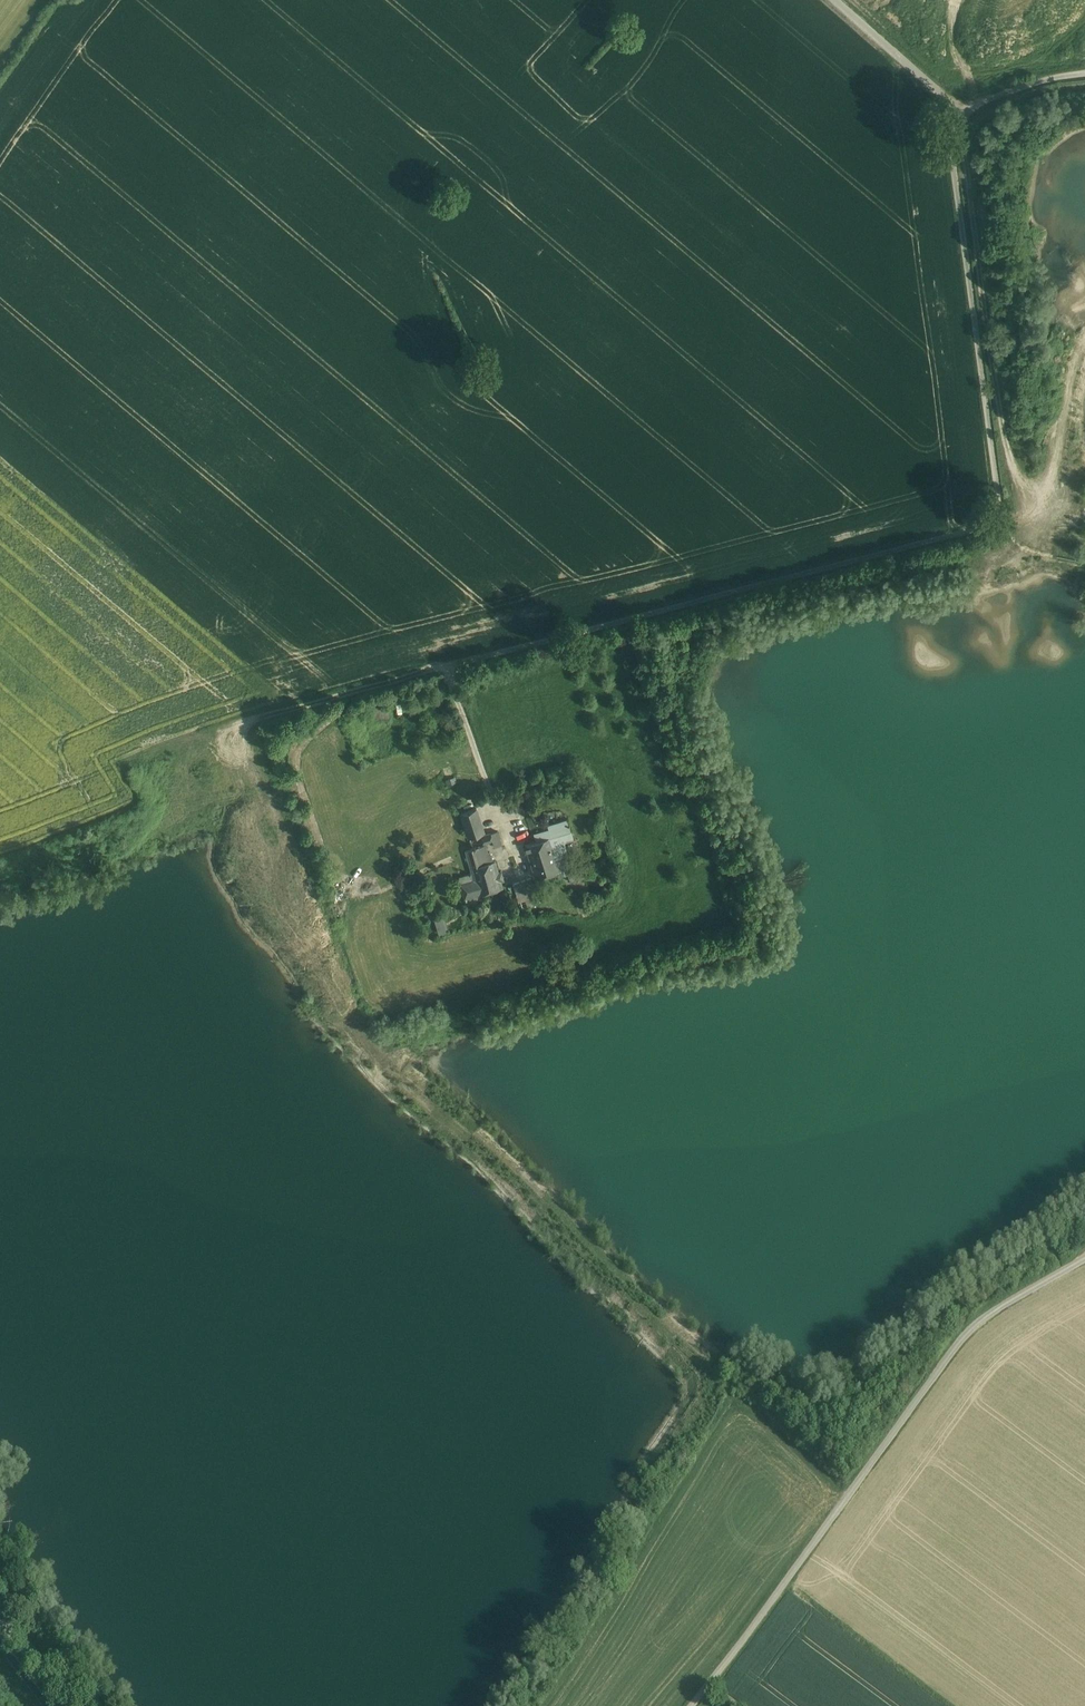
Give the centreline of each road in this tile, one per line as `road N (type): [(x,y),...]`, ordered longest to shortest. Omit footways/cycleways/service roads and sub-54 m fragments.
road 1 (unclassified): [(1084,74),(952,111),(948,126),(999,508),(994,523),(353,694)]
road 2 (unclassified): [(690,1705),(957,1343),(983,1318),(1084,1258)]

